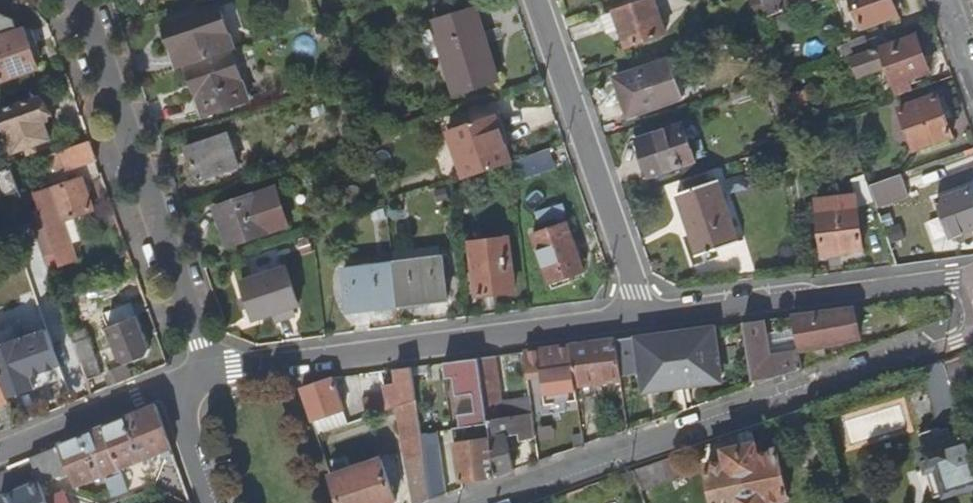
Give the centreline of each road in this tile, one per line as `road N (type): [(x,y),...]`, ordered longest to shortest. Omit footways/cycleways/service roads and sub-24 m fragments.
road 1 (secondary): [(972,330),(472,502)]
road 2 (residential): [(644,316),(209,372)]
road 3 (residential): [(67,0),(83,12),(209,372)]
road 4 (residential): [(530,0),(644,316)]
road 5 (residential): [(965,278),(644,316)]
road 6 (residential): [(172,386),(0,453)]
road 7 (residential): [(172,386),(211,502)]

